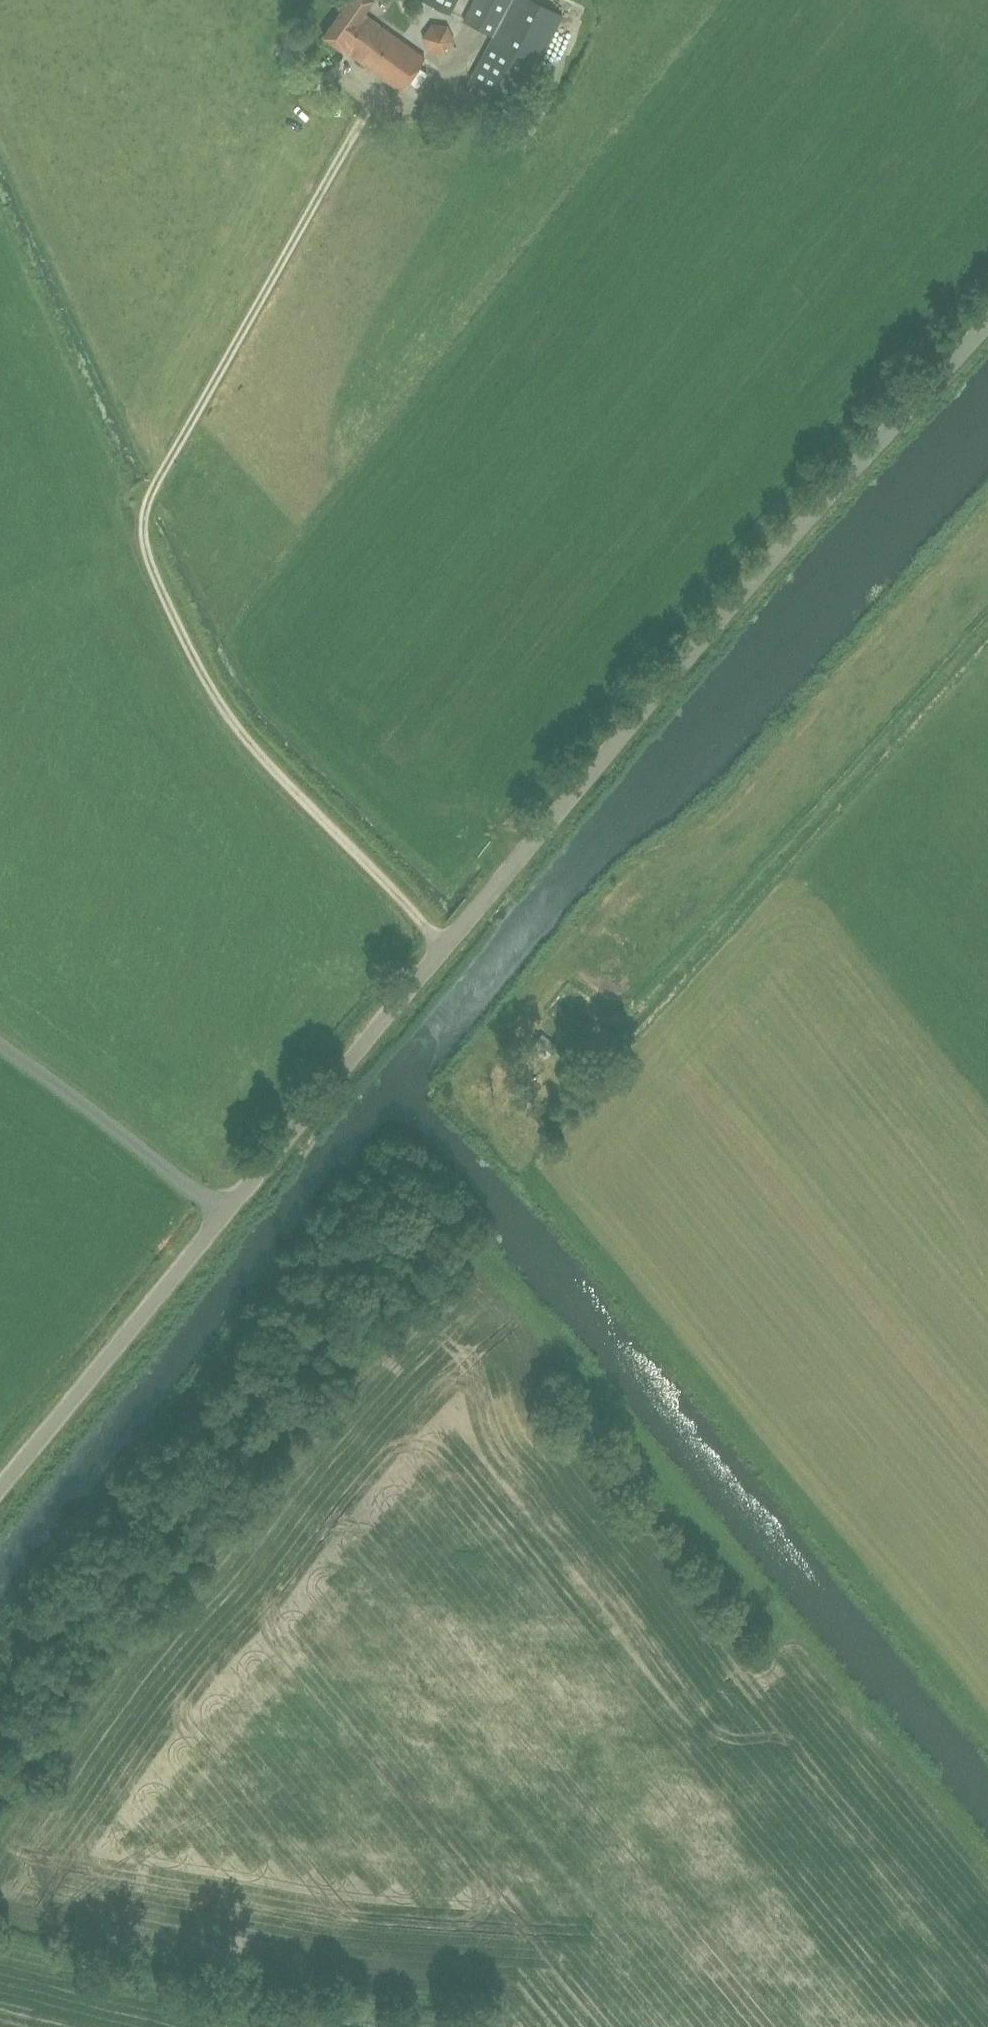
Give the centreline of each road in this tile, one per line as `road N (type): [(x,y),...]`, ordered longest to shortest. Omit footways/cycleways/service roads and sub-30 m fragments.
road 1 (unclassified): [(227,1213),(829,499),(987,333)]
road 2 (unclassified): [(0,1491),(227,1213)]
road 3 (unclassified): [(227,1213),(0,1046)]

